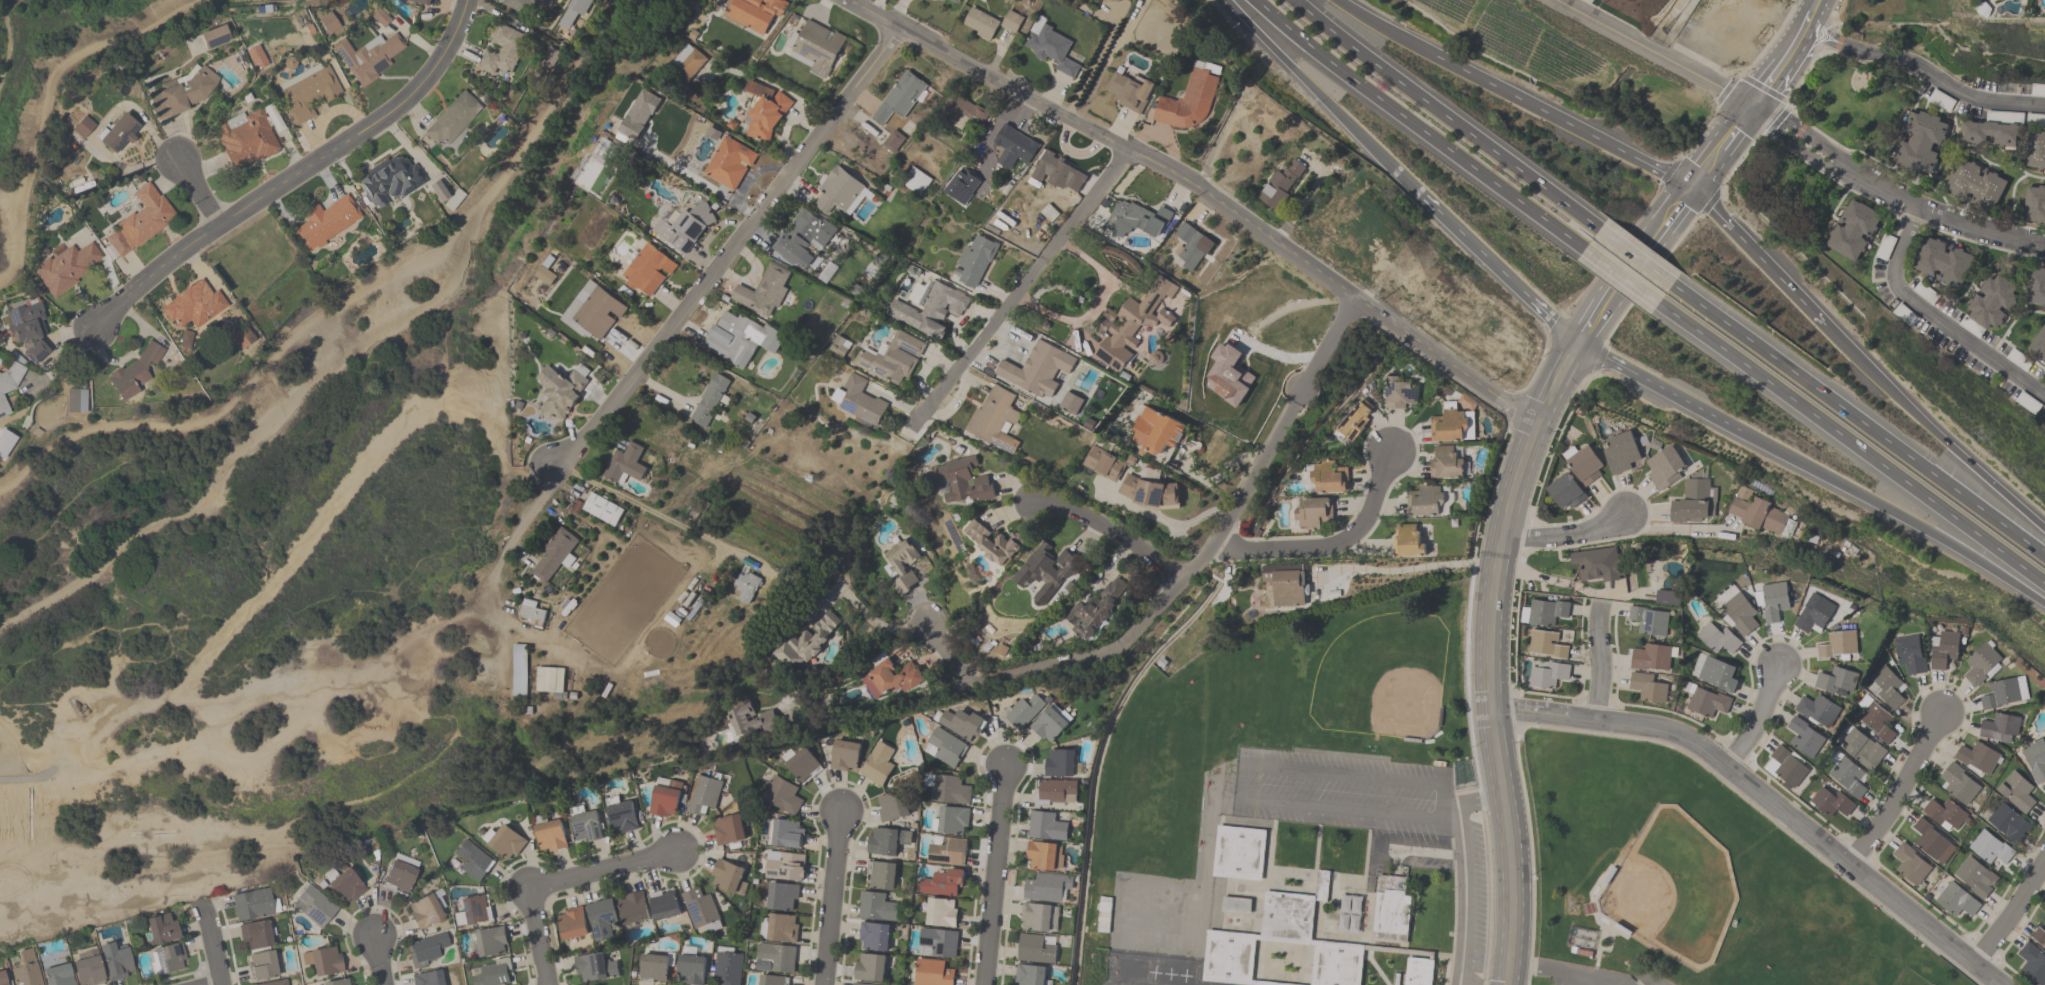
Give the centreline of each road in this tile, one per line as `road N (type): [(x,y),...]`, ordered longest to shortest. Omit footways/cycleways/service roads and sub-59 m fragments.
road 1 (tertiary): [(848,0),(1128,144),(1537,424)]
road 2 (secondary): [(1578,343),(1517,476),(1494,578),(1490,708),(1512,886),(1506,984)]
road 3 (residential): [(1490,708),(1666,730),(1689,740),(2002,984)]
road 4 (residential): [(971,677),(1095,653),(1141,626),(1212,544),(1352,301)]
road 5 (residential): [(901,29),(559,479)]
road 6 (residential): [(466,0),(441,63),(392,112),(220,225),(94,323)]
road 7 (trunk): [(1660,304),(2044,588)]
road 8 (trunk): [(2044,557),(1674,285)]
road 9 (trunk): [(1255,0),(1355,87),(1584,249)]
road 10 (trunk): [(1599,230),(1300,0)]
road 11 (trunk): [(1738,431),(2044,606)]
road 12 (residential): [(1128,144),(918,417)]
road 13 (trunk): [(2044,525),(1824,326)]
road 14 (residential): [(2044,397),(1892,282),(1917,207)]
road 15 (trunk): [(1226,0),(1414,189)]
road 16 (trunk): [(1691,192),(1462,70)]
road 17 (residential): [(1803,25),(1865,52),(1897,56),(1974,100),(2044,105)]
road 18 (residential): [(546,984),(528,889),(675,851)]
road 19 (residential): [(1212,544),(1264,551),(1342,541),(1377,506),(1386,450)]
road 20 (trunk): [(1414,189),(1578,343)]
road 21 (residential): [(1838,166),(1947,221),(2044,245)]
road 22 (residential): [(981,984),(1005,764)]
road 23 (residential): [(1555,0),(1748,105)]
road 24 (trunk): [(1824,326),(1691,192)]
road 25 (trunk): [(1578,343),(1738,431)]
road 26 (residential): [(1847,865),(1890,806),(1939,713)]
road 27 (residential): [(822,984),(839,811)]
road 28 (residential): [(1193,572),(1042,495)]
road 29 (trunk): [(1462,70),(1334,0)]
road 30 (residential): [(1501,534),(1548,540),(1590,533),(1630,512)]
road 31 (residential): [(1972,962),(2044,860)]
road 32 (residential): [(1725,769),(1752,729),(1777,661)]

